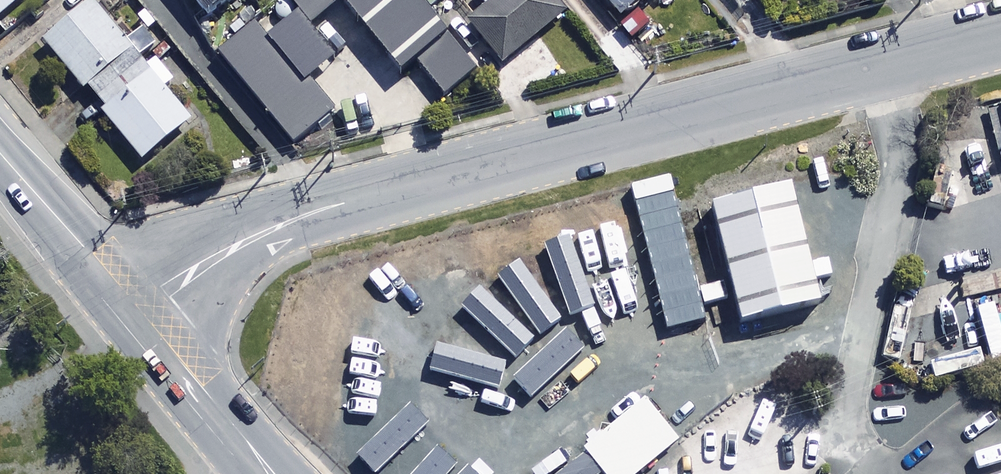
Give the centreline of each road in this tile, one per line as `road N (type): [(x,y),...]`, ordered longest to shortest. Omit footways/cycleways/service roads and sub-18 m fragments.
road 1 (residential): [(127,312),(236,245),(332,206),(1000,37)]
road 2 (secondary): [(265,473),(127,312)]
road 3 (secondary): [(127,312),(0,157)]

